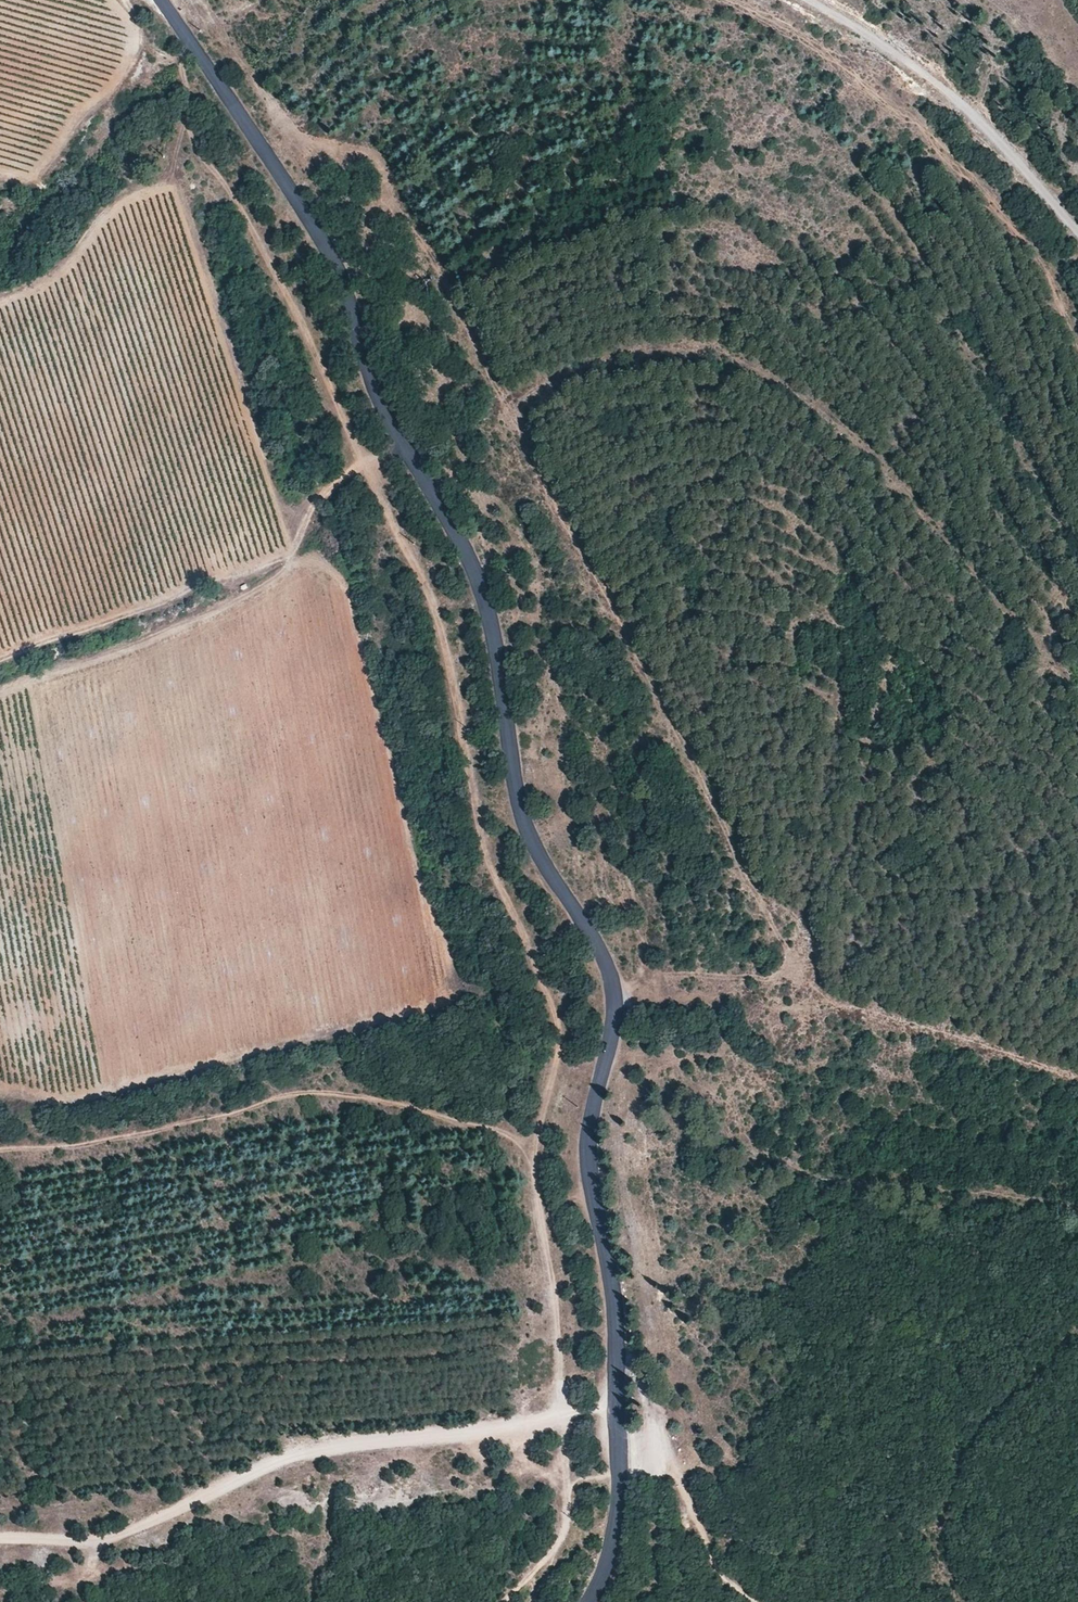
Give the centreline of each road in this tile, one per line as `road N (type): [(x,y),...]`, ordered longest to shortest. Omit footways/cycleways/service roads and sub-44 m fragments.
road 1 (tertiary): [(160,0),(339,264),(374,388),(478,580),(527,834),(601,953),(615,994),(586,1148),(616,1337),(616,1511),(610,1553),(588,1601)]
road 2 (track): [(533,1158),(559,1024),(476,814),(452,665),(404,533),(350,436),(319,353),(265,244),(193,137),(185,118),(190,84),(177,70),(189,40)]
road 3 (track): [(0,1539),(112,1538),(309,1454),(613,1408)]
road 4 (track): [(0,1152),(167,1128),(311,1092),(480,1125),(514,1138),(533,1158)]
road 5 (track): [(1077,341),(1039,256),(958,162),(824,51),(728,0)]
road 6 (track): [(1077,1074),(768,980),(659,974),(615,994)]
road 7 (track): [(1077,234),(956,102),(851,26),(799,0)]
road 8 (track): [(533,1158),(564,1416)]
road 9 (track): [(504,1601),(565,1537),(572,1481),(564,1416)]

